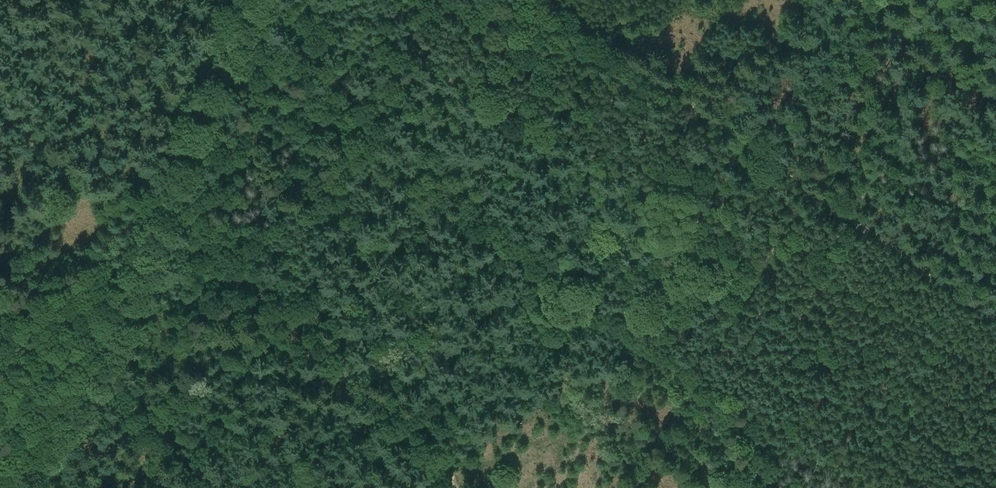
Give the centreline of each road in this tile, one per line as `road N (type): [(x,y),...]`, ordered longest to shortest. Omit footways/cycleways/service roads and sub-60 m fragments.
road 1 (track): [(546,0),(995,320)]
road 2 (track): [(253,0),(193,113),(168,187)]
road 3 (track): [(94,383),(163,207)]
road 4 (track): [(995,97),(861,0)]

